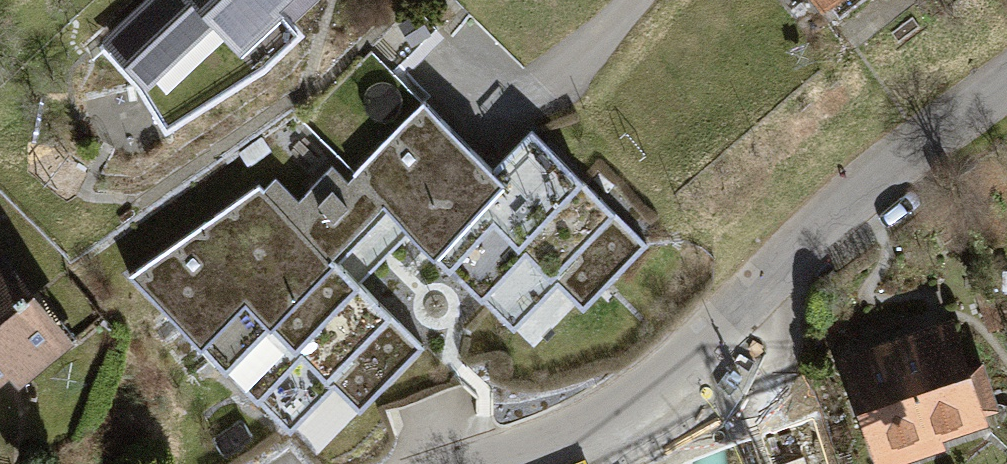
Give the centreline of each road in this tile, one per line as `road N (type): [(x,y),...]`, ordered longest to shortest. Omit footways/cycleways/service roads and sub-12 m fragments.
road 1 (residential): [(1006,84),(903,162),(650,390),(499,463)]
road 2 (residential): [(614,0),(495,122)]

